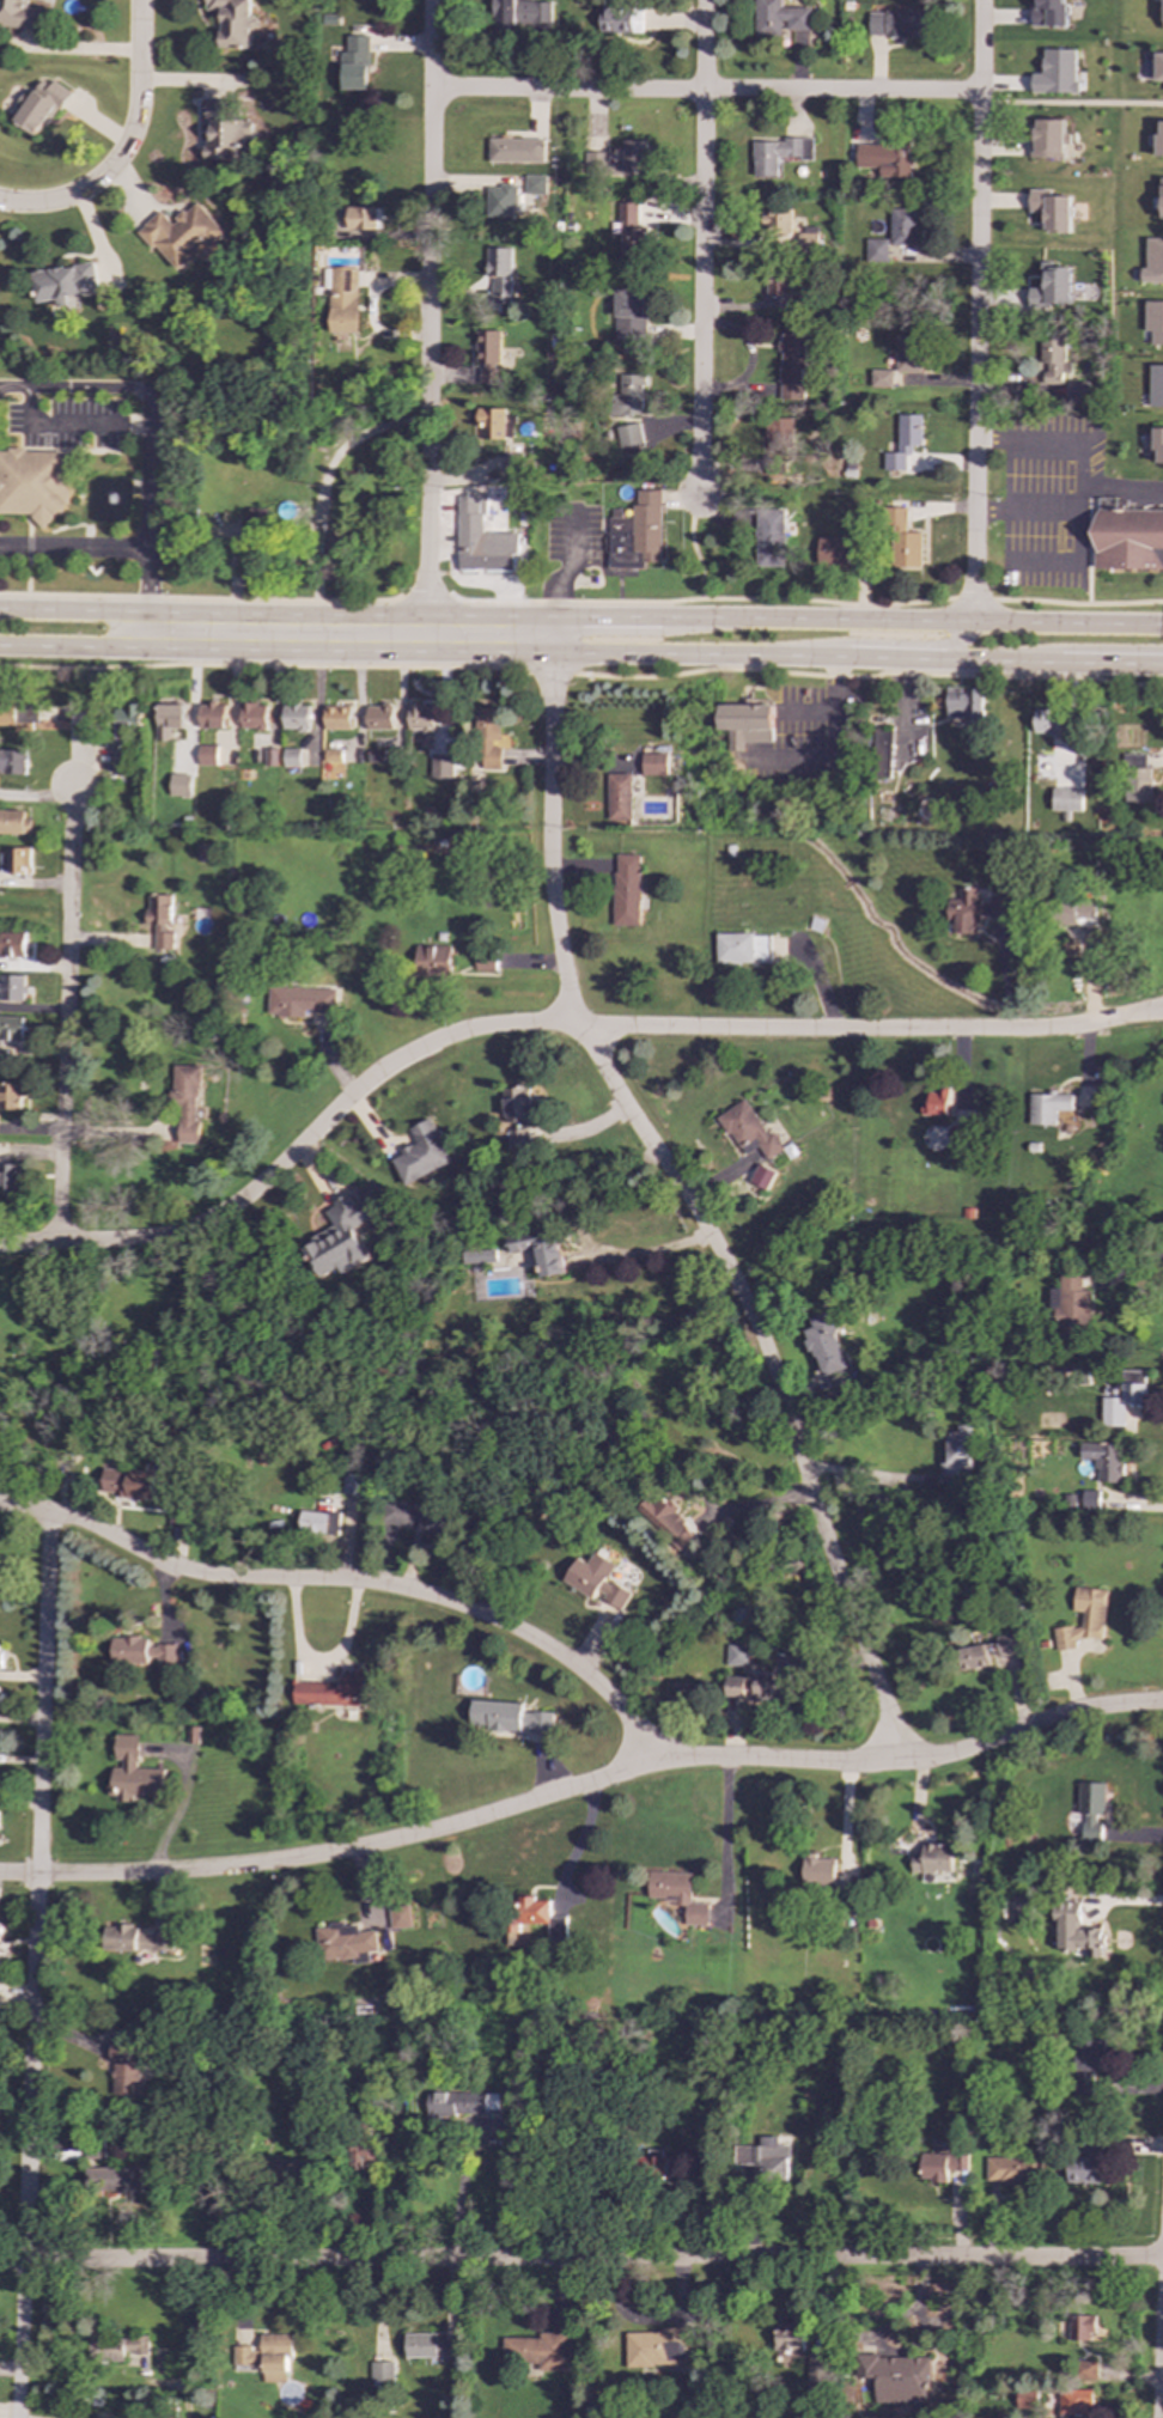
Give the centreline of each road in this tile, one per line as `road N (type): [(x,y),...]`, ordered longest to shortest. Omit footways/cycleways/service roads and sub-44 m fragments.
road 1 (residential): [(1162,1011),(1034,1030),(511,1025),(469,1033),(378,1074),(263,1186),(196,1228),(140,1241),(0,1246)]
road 2 (residential): [(1162,1703),(1060,1717),(976,1748),(895,1764),(666,1761),(433,1833),(284,1863),(0,1874)]
road 3 (residential): [(1162,2260),(0,2260)]
road 4 (primary): [(0,641),(1060,659)]
road 5 (residential): [(595,1030),(604,1071),(708,1234),(763,1344),(888,1712),(895,1764)]
road 6 (residential): [(51,1512),(28,2260)]
road 7 (residential): [(651,1765),(616,1704),(560,1656),(479,1615),(353,1582),(201,1575),(67,1516),(0,1505)]
road 8 (residential): [(432,0),(427,615)]
road 9 (primary): [(552,619),(0,607)]
road 10 (residential): [(981,93),(432,90)]
road 11 (residential): [(79,708),(61,1244)]
road 12 (residential): [(981,93),(974,622)]
road 13 (primary): [(1162,627),(657,620)]
road 14 (residential): [(704,0),(698,492)]
road 15 (residential): [(552,648),(550,842),(571,1028)]
road 16 (residential): [(0,201),(71,196),(116,164),(136,116),(140,0)]
road 17 (residential): [(28,2260),(18,2417)]
road 18 (residential): [(830,654),(863,642),(952,642),(974,622)]

